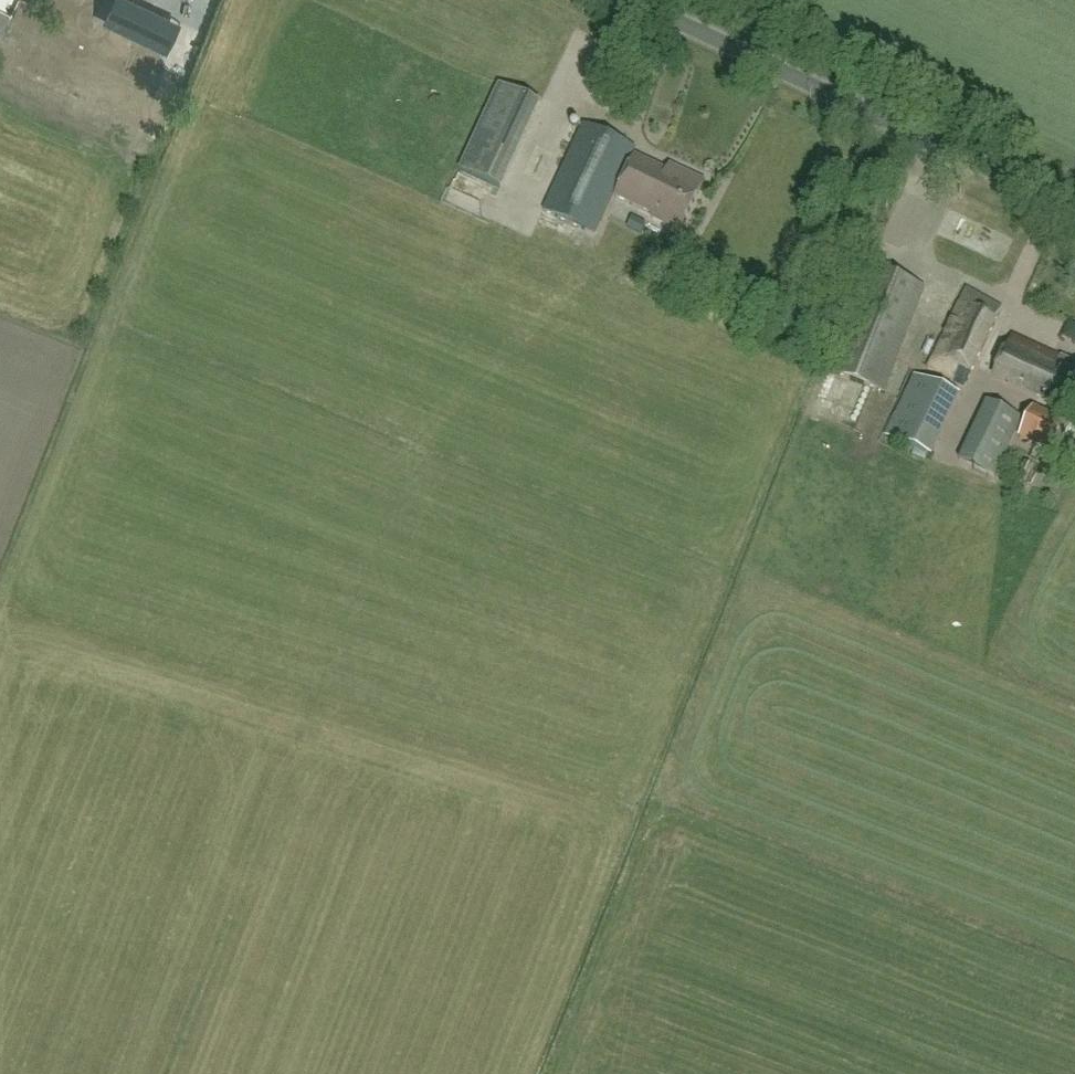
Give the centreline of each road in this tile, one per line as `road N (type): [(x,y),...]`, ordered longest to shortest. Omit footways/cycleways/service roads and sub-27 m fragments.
road 1 (unclassified): [(1074,207),(638,0)]

